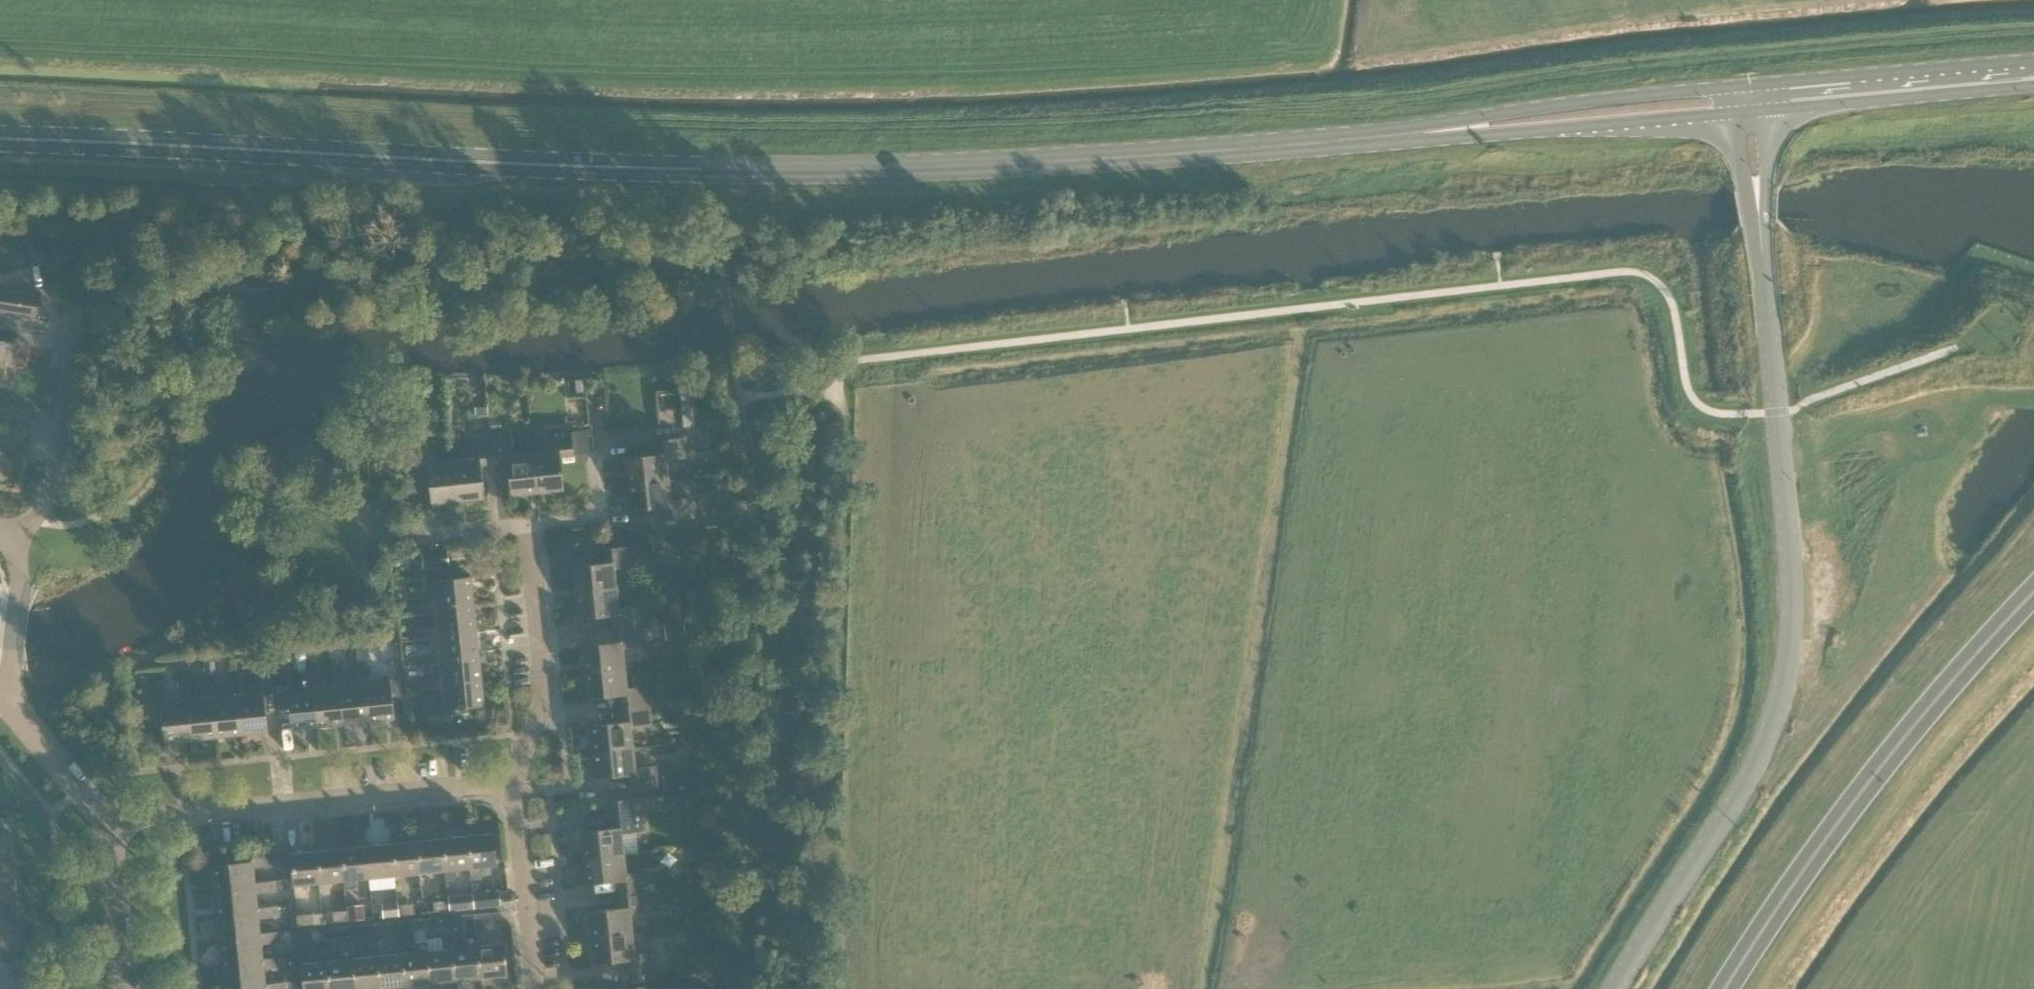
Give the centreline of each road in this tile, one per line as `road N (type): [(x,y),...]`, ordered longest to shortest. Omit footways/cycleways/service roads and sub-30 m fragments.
road 1 (primary): [(0,138),(820,171),(1352,140)]
road 2 (tertiary): [(1614,988),(1752,771),(1788,657),(1792,569),(1760,227)]
road 3 (trunk): [(1725,988),(1885,761),(2033,593)]
road 4 (residential): [(119,830),(147,820),(513,786)]
road 5 (primary): [(1726,85),(1397,126),(1352,140)]
road 6 (primary): [(1352,140),(1728,111)]
road 7 (residential): [(513,786),(546,689),(527,525)]
road 8 (primary): [(2033,60),(1773,81)]
road 9 (primary): [(1775,106),(2033,83)]
road 10 (residential): [(24,526),(49,499),(81,311)]
road 11 (residential): [(533,988),(513,786)]
road 12 (unclassified): [(119,830),(4,696)]
road 13 (unclassified): [(131,988),(119,830)]
road 14 (residential): [(527,525),(604,517),(597,453)]
road 15 (tertiary): [(1760,227),(1775,106)]
road 16 (tertiary): [(1728,111),(1760,227)]

